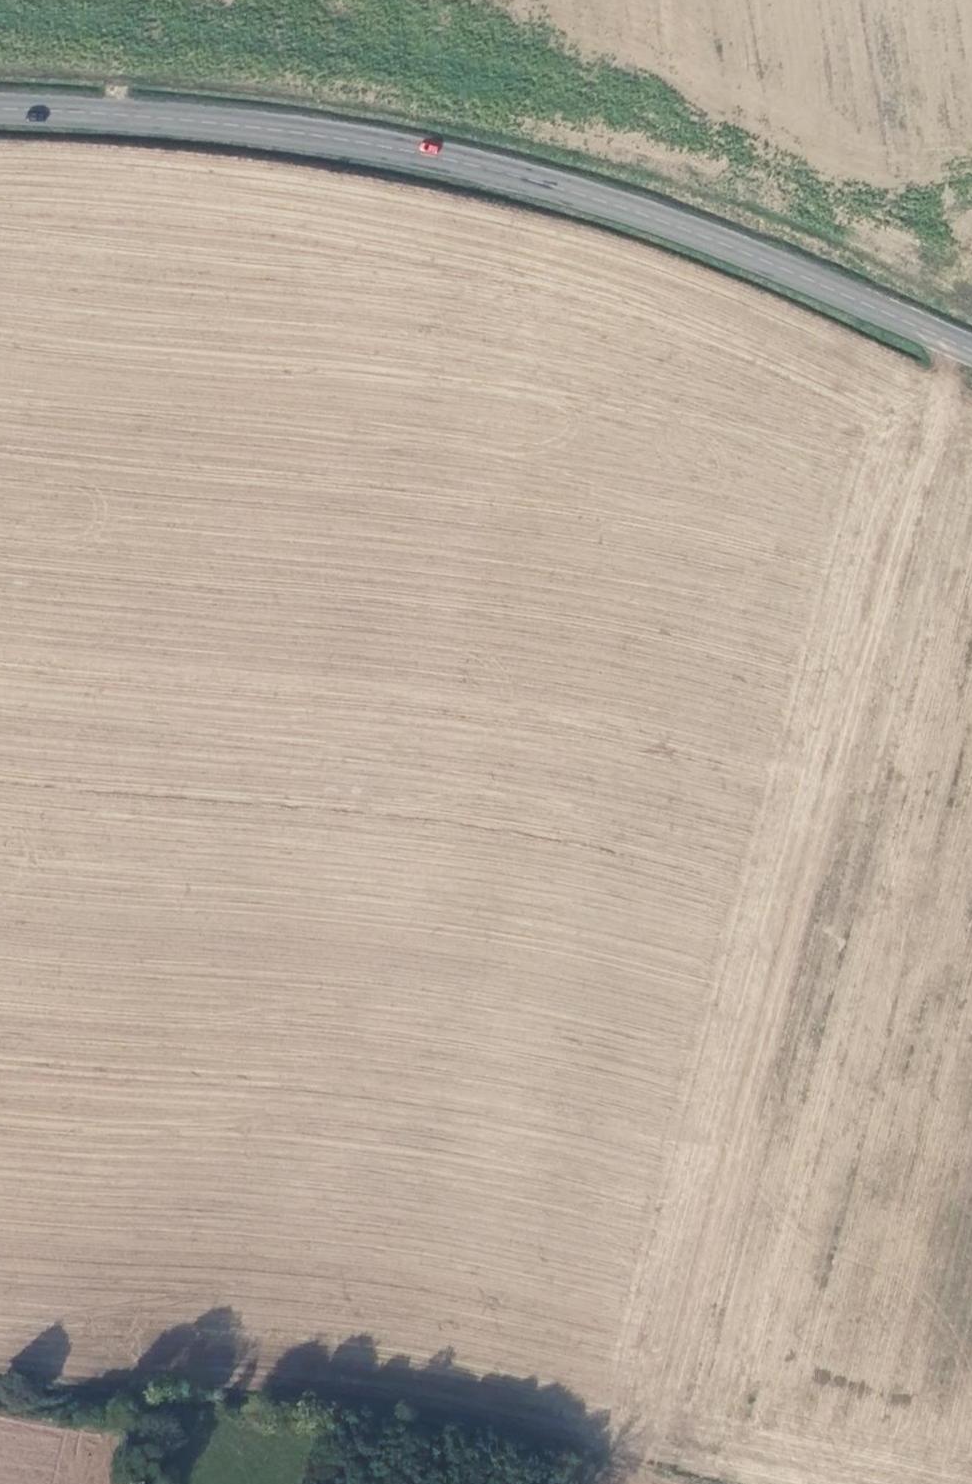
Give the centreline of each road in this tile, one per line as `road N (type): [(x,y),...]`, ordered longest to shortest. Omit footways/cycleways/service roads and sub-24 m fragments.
road 1 (secondary): [(0,109),(246,126),(554,186),(672,222),(971,350)]

